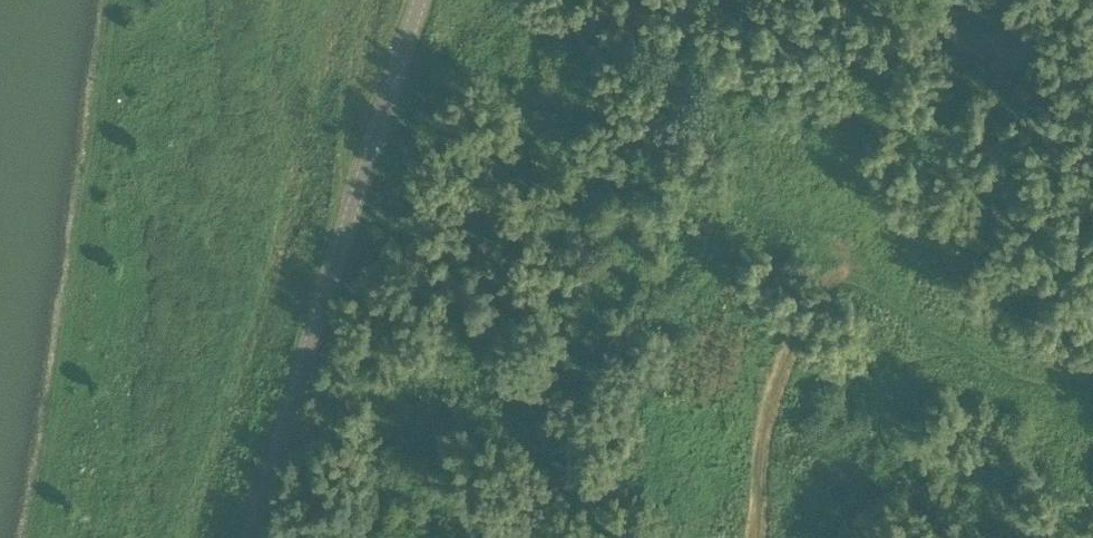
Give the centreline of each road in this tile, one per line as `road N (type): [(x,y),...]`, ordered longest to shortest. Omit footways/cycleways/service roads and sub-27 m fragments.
road 1 (unclassified): [(251,537),(417,0)]

